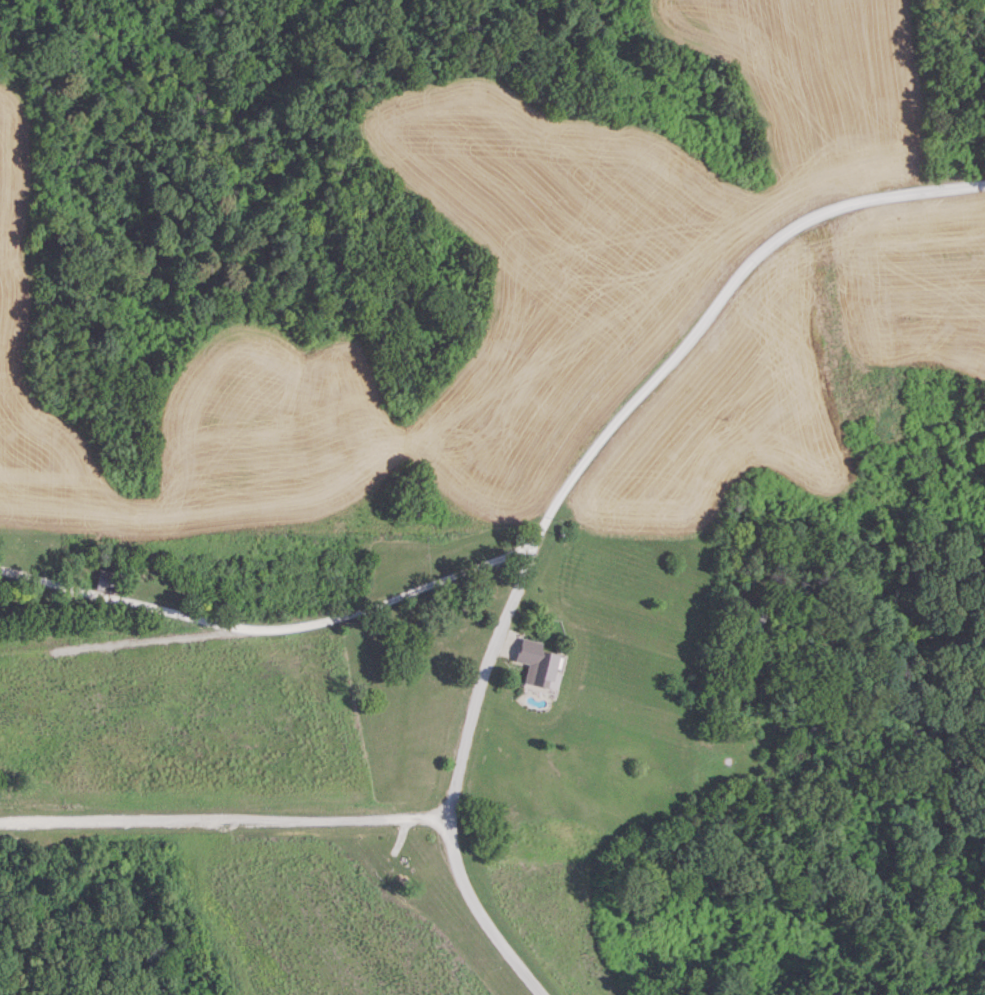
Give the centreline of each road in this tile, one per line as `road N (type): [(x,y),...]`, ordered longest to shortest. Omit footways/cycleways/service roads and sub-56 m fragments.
road 1 (residential): [(984,181),(828,206),(766,242),(512,551),(358,610),(278,627),(223,625),(0,570)]
road 2 (residential): [(543,994),(466,886),(449,811),(474,697),(520,577),(523,543)]
road 3 (residential): [(0,820),(449,811)]

